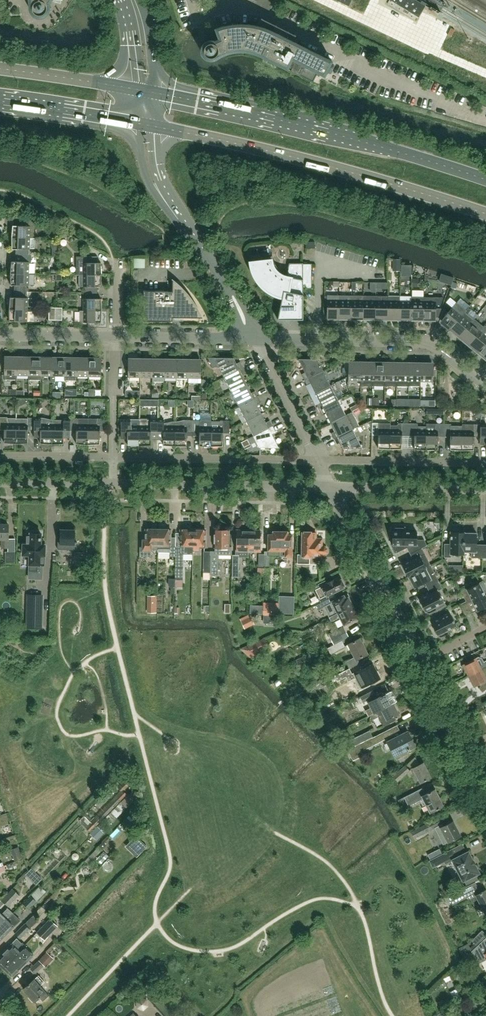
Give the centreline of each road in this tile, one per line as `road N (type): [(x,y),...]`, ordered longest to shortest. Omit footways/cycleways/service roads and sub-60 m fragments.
road 1 (primary): [(153,126),(306,160),(485,214)]
road 2 (primary): [(485,180),(155,92)]
road 3 (tertiary): [(485,386),(429,343),(257,338)]
road 4 (residential): [(331,487),(115,485)]
road 5 (residential): [(114,458),(316,461)]
road 6 (residential): [(418,664),(331,487)]
road 7 (residential): [(316,461),(485,463)]
road 8 (residential): [(485,489),(331,487)]
road 9 (tertiary): [(133,123),(148,182),(204,250)]
road 10 (residential): [(485,794),(418,664)]
road 11 (tertiary): [(257,338),(113,338)]
road 12 (tertiary): [(204,250),(162,181),(153,126)]
road 13 (residential): [(316,461),(257,338)]
road 14 (primary): [(0,101),(133,123)]
road 15 (primary): [(131,87),(0,69)]
road 16 (residential): [(114,458),(113,338)]

